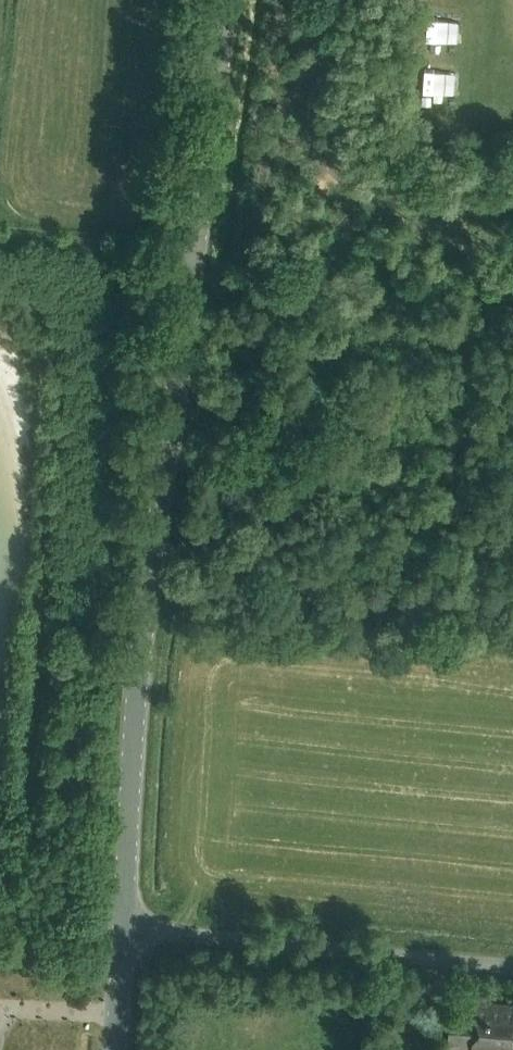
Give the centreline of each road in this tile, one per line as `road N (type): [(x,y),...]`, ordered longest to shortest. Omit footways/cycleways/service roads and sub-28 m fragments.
road 1 (unclassified): [(123,927),(134,728),(228,0)]
road 2 (unclassified): [(512,967),(123,927)]
road 3 (track): [(512,209),(424,203),(352,181),(323,133),(330,0)]
road 4 (unclassified): [(116,1049),(123,927)]

